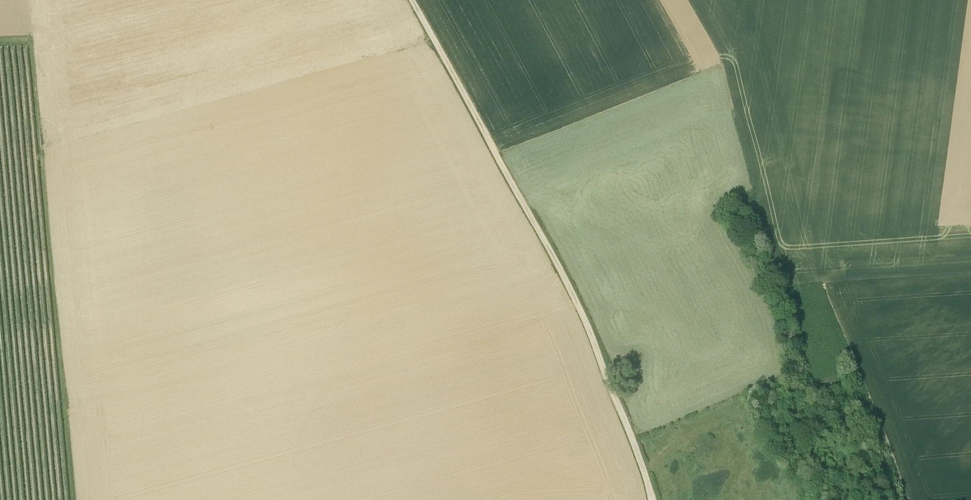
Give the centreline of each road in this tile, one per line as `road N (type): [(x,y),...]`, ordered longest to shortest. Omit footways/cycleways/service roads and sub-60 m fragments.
road 1 (track): [(411,0),(569,288),(654,499)]

